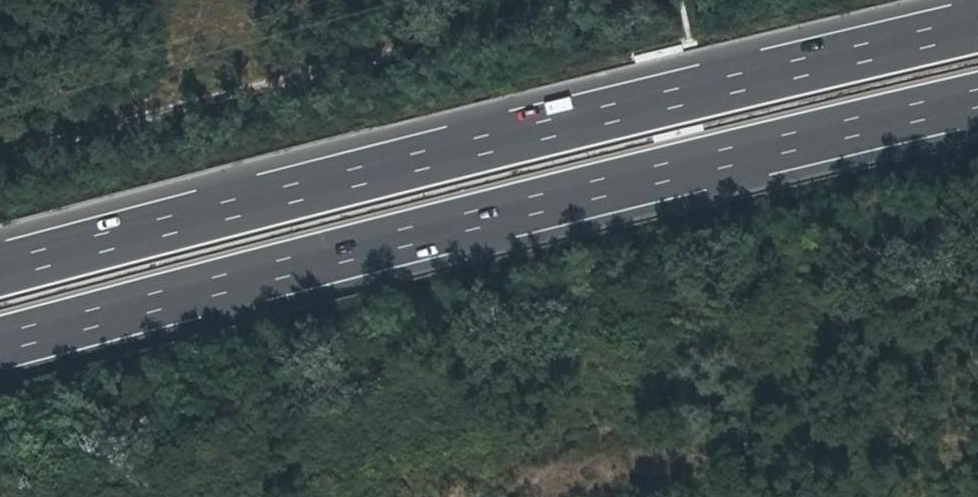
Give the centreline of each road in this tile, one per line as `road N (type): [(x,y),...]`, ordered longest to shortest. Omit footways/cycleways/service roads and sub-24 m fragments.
road 1 (motorway): [(0,345),(977,100)]
road 2 (motorway): [(977,28),(0,272)]
road 3 (track): [(630,0),(267,81),(0,154)]

